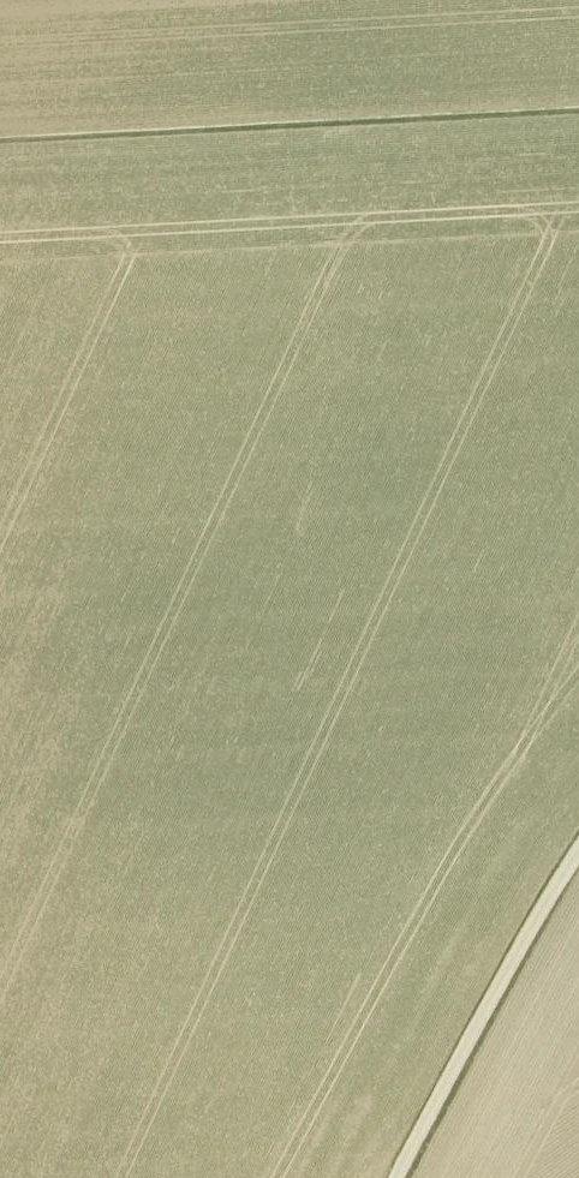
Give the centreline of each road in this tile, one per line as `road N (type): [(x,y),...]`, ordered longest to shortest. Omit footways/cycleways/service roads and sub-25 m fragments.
road 1 (track): [(578,849),(395,1177)]

